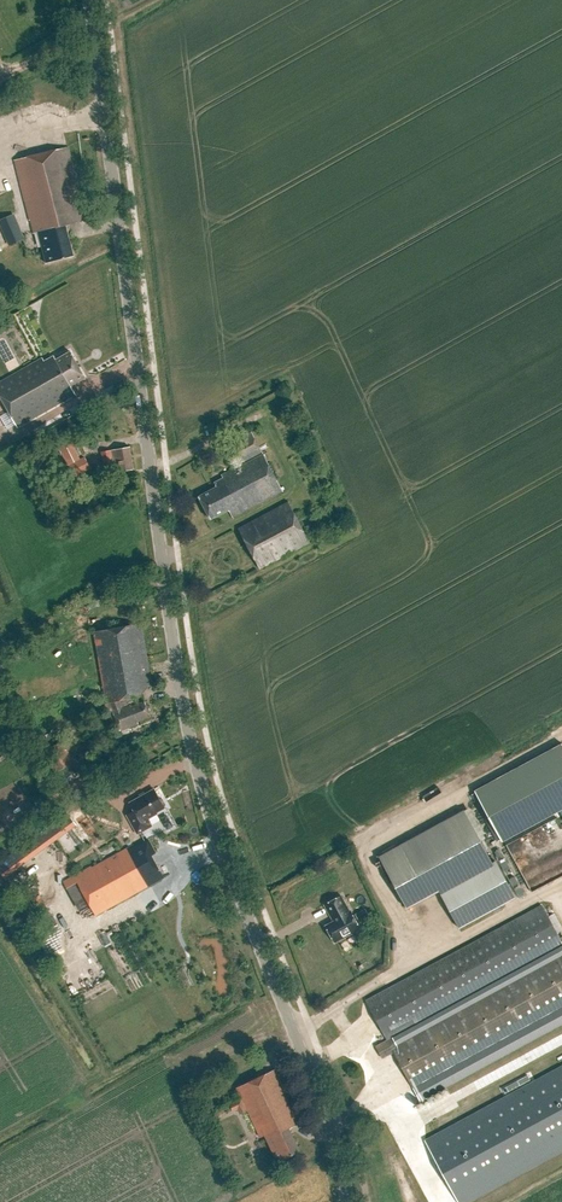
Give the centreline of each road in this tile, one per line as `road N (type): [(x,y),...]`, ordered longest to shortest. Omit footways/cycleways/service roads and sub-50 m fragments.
road 1 (secondary): [(352,1201),(317,1098),(233,904),(195,778),(158,567),(86,0)]

